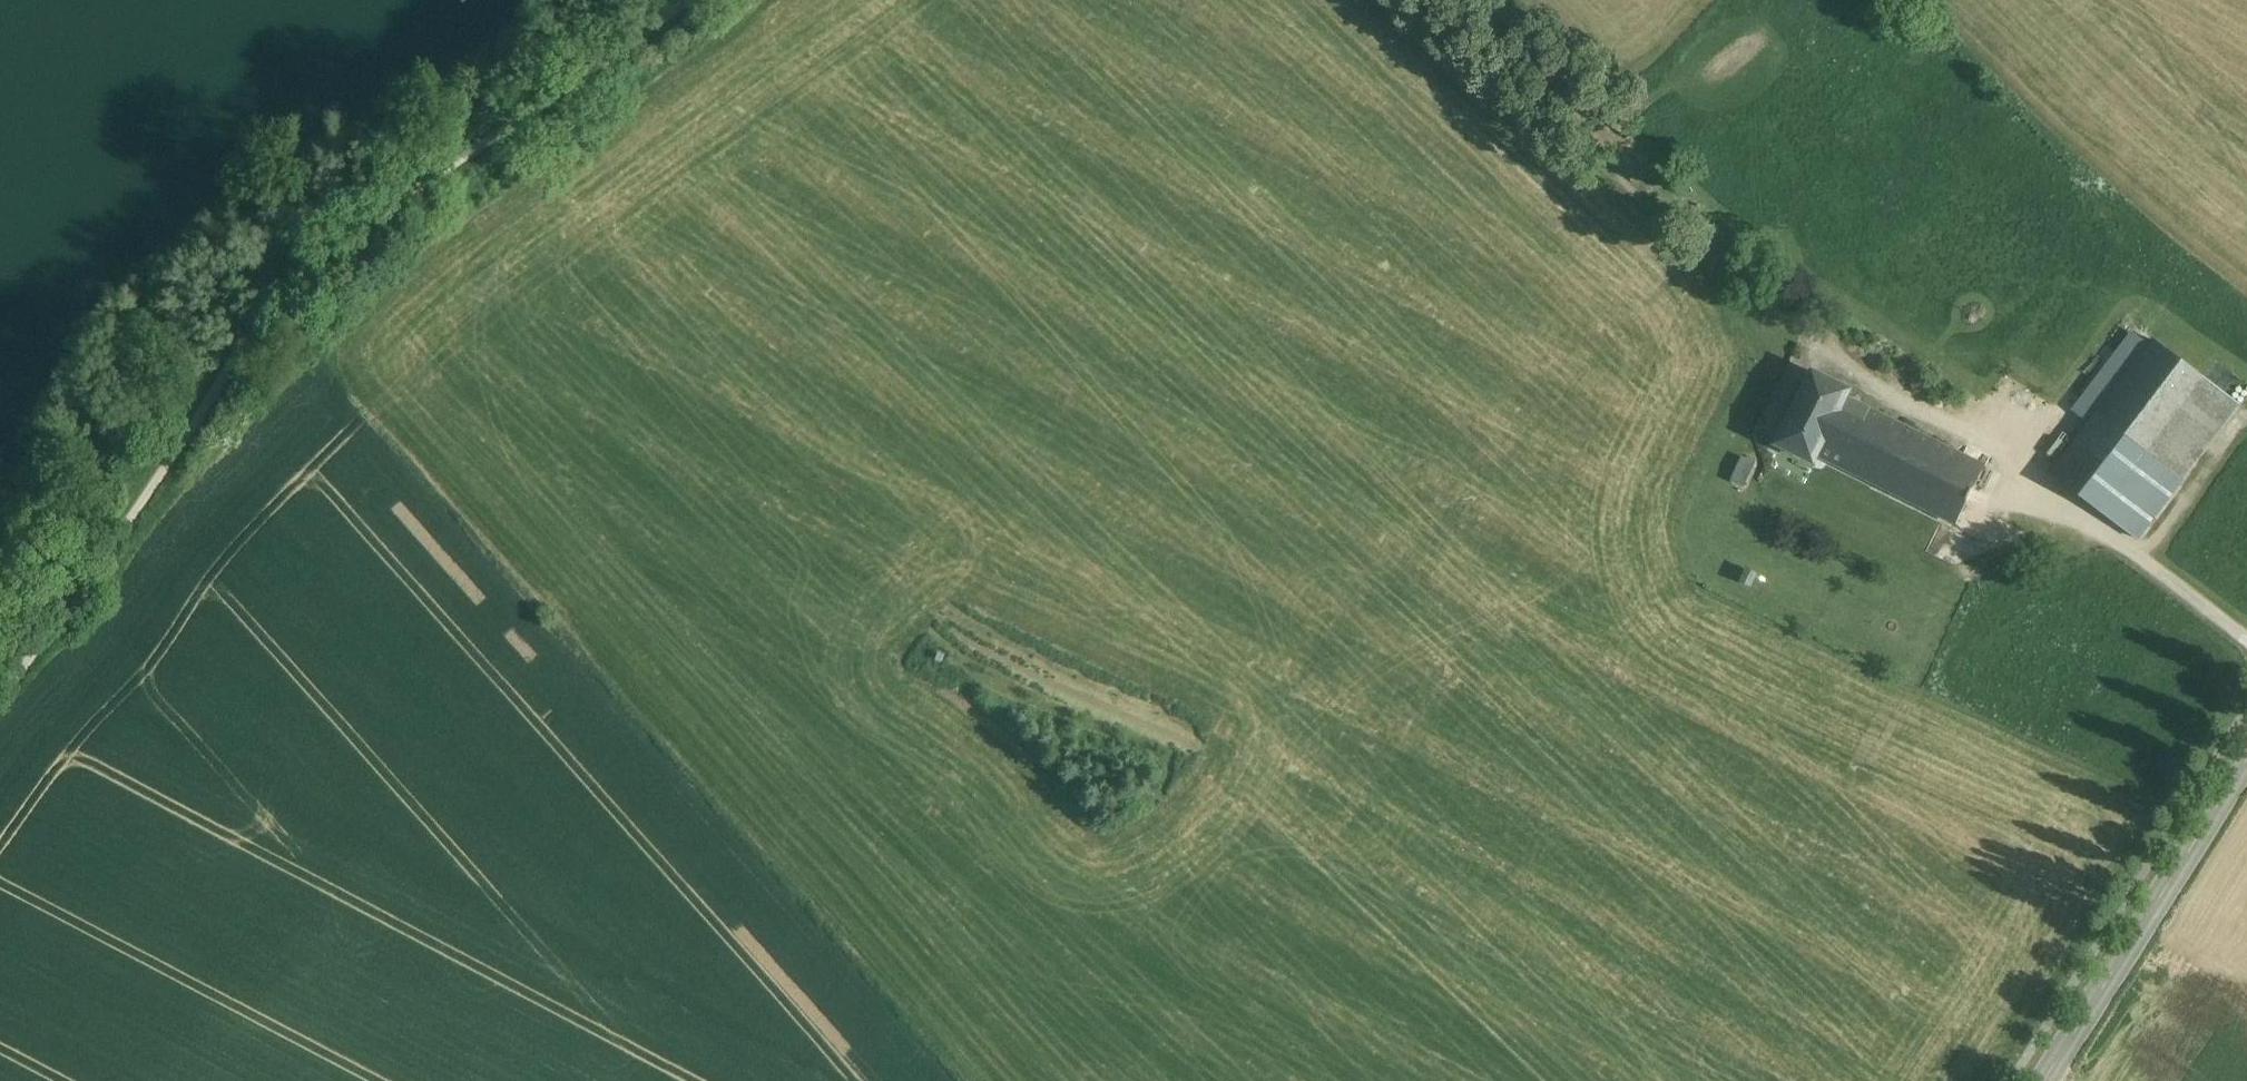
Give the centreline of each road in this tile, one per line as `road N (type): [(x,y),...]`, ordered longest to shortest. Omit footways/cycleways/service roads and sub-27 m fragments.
road 1 (track): [(1833,359),(1467,0)]
road 2 (tertiary): [(2044,1080),(2246,760)]

